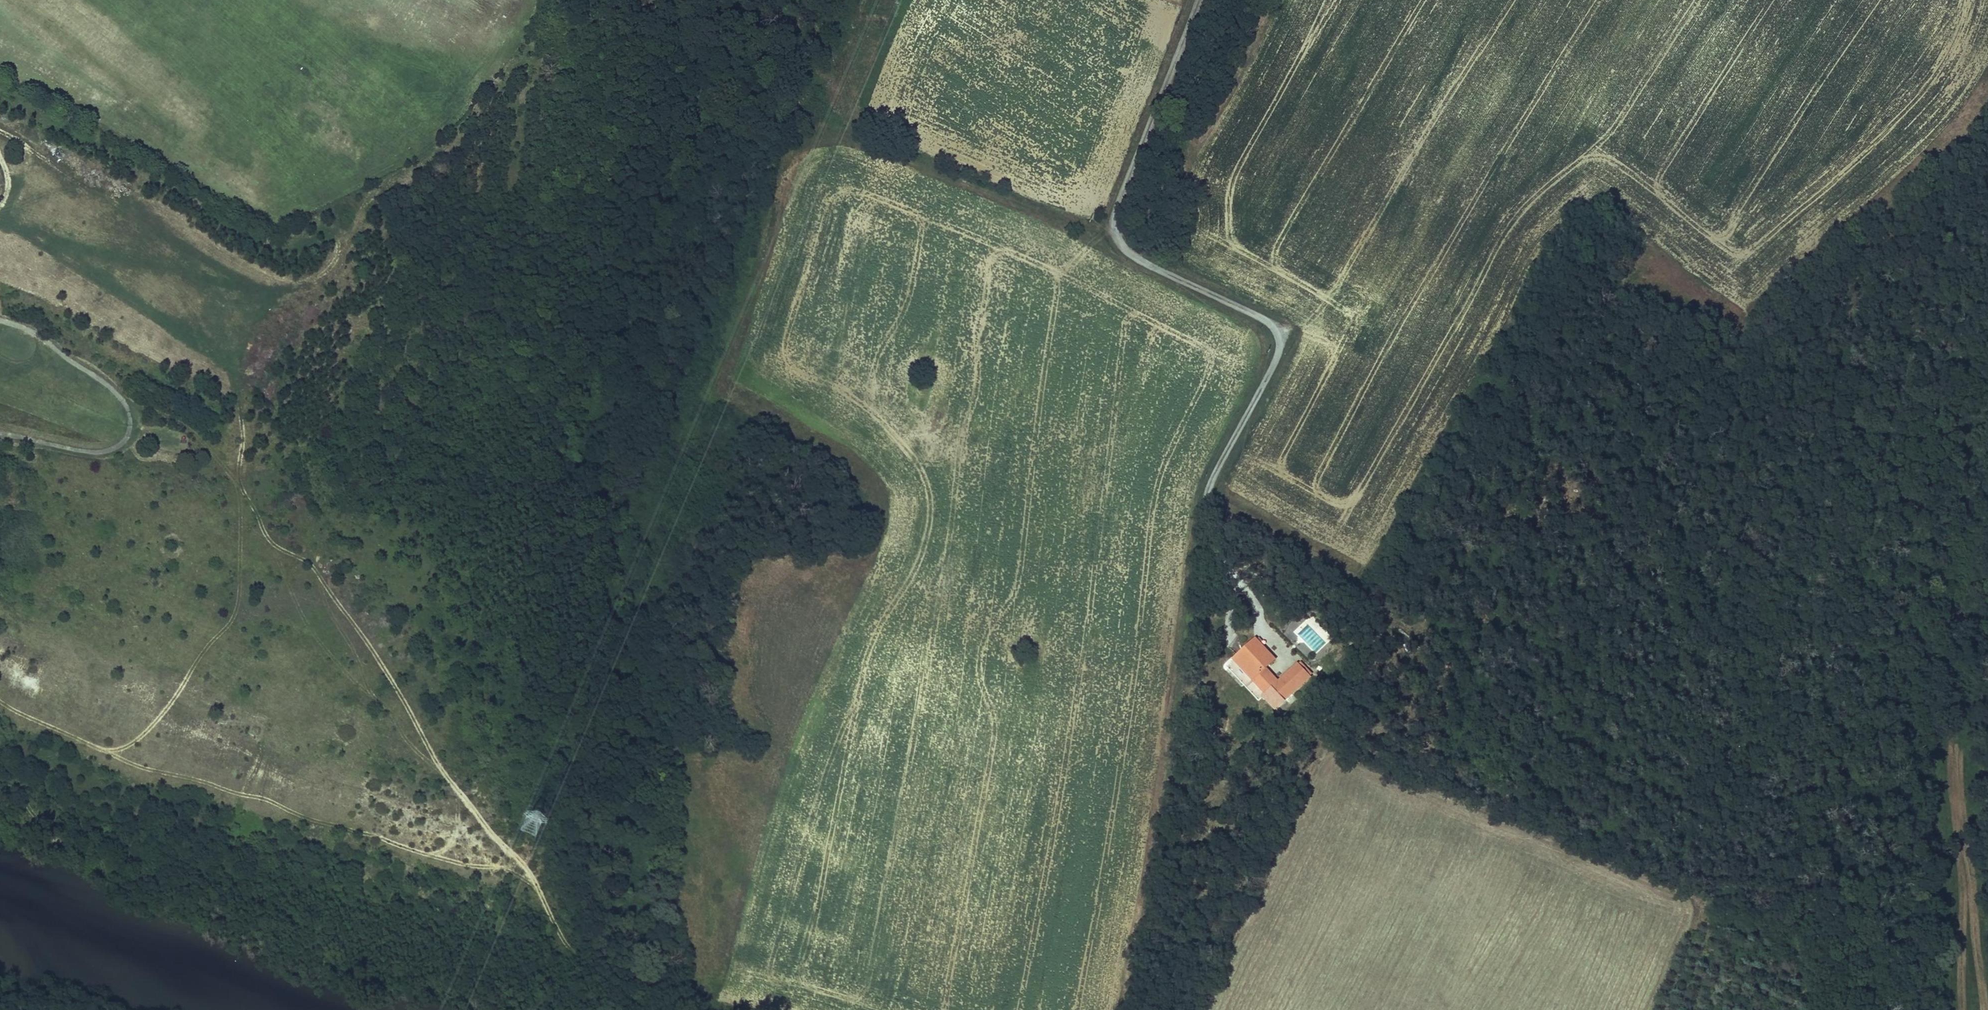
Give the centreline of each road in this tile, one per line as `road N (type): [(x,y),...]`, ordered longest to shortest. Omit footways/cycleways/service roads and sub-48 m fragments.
road 1 (unclassified): [(1200,0),(1117,210),(1115,232),(1133,255),(1262,318),(1279,336),(1277,356),(1210,484),(1207,524),(1224,566),(1289,657)]
road 2 (track): [(1115,232),(861,143)]

